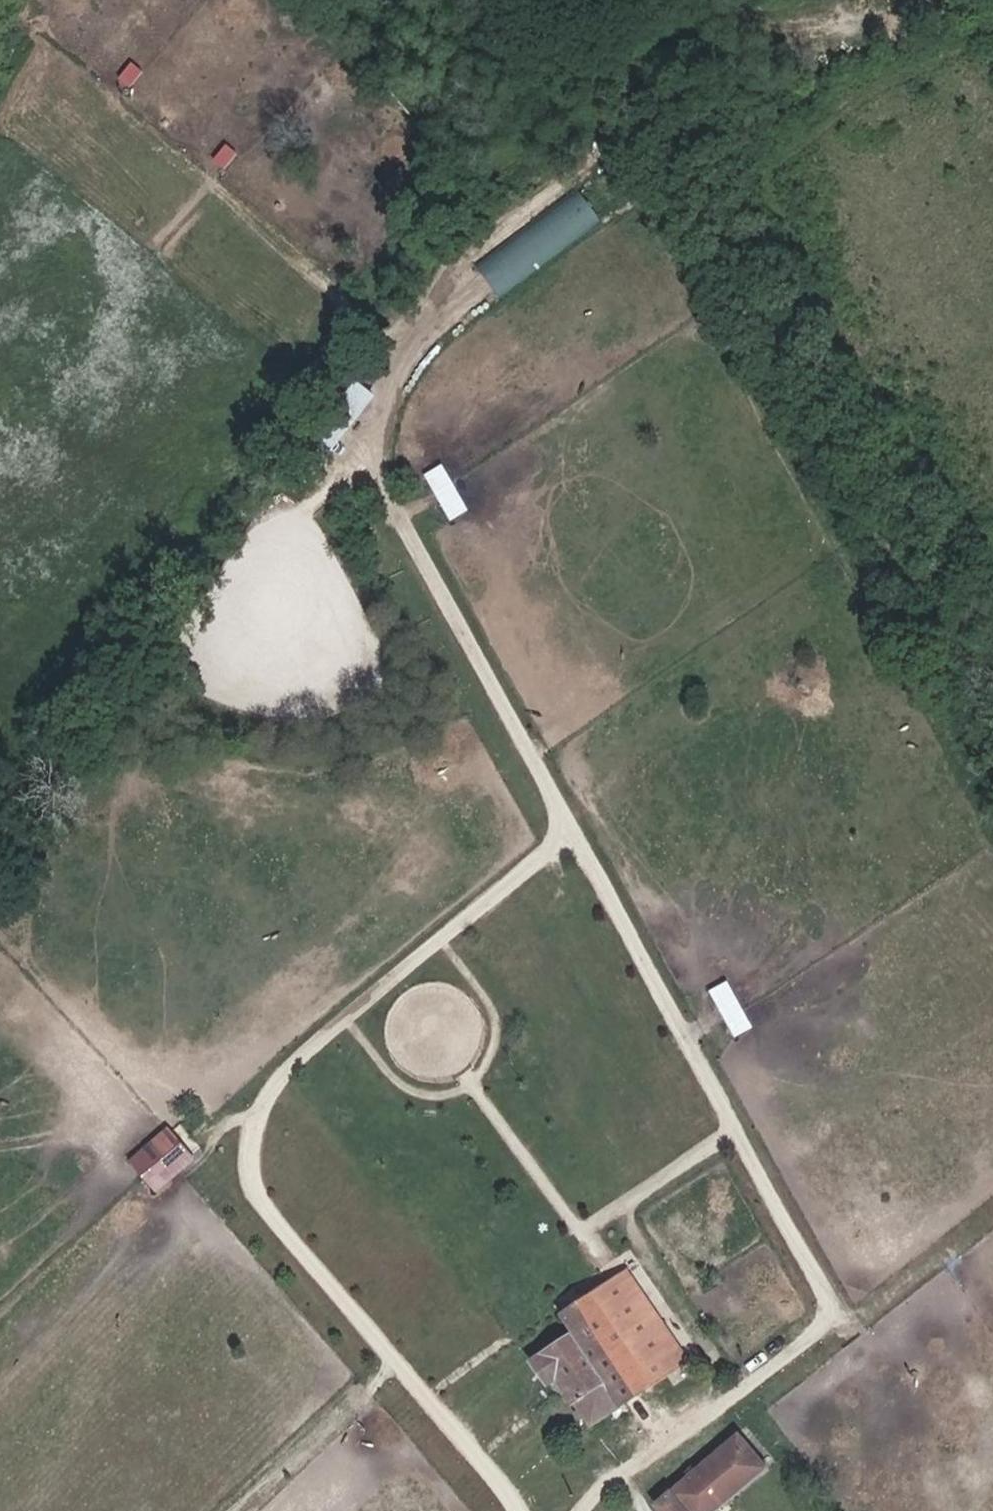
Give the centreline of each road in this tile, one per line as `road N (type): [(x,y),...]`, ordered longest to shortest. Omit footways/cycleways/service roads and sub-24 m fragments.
road 1 (track): [(992,730),(632,97)]

